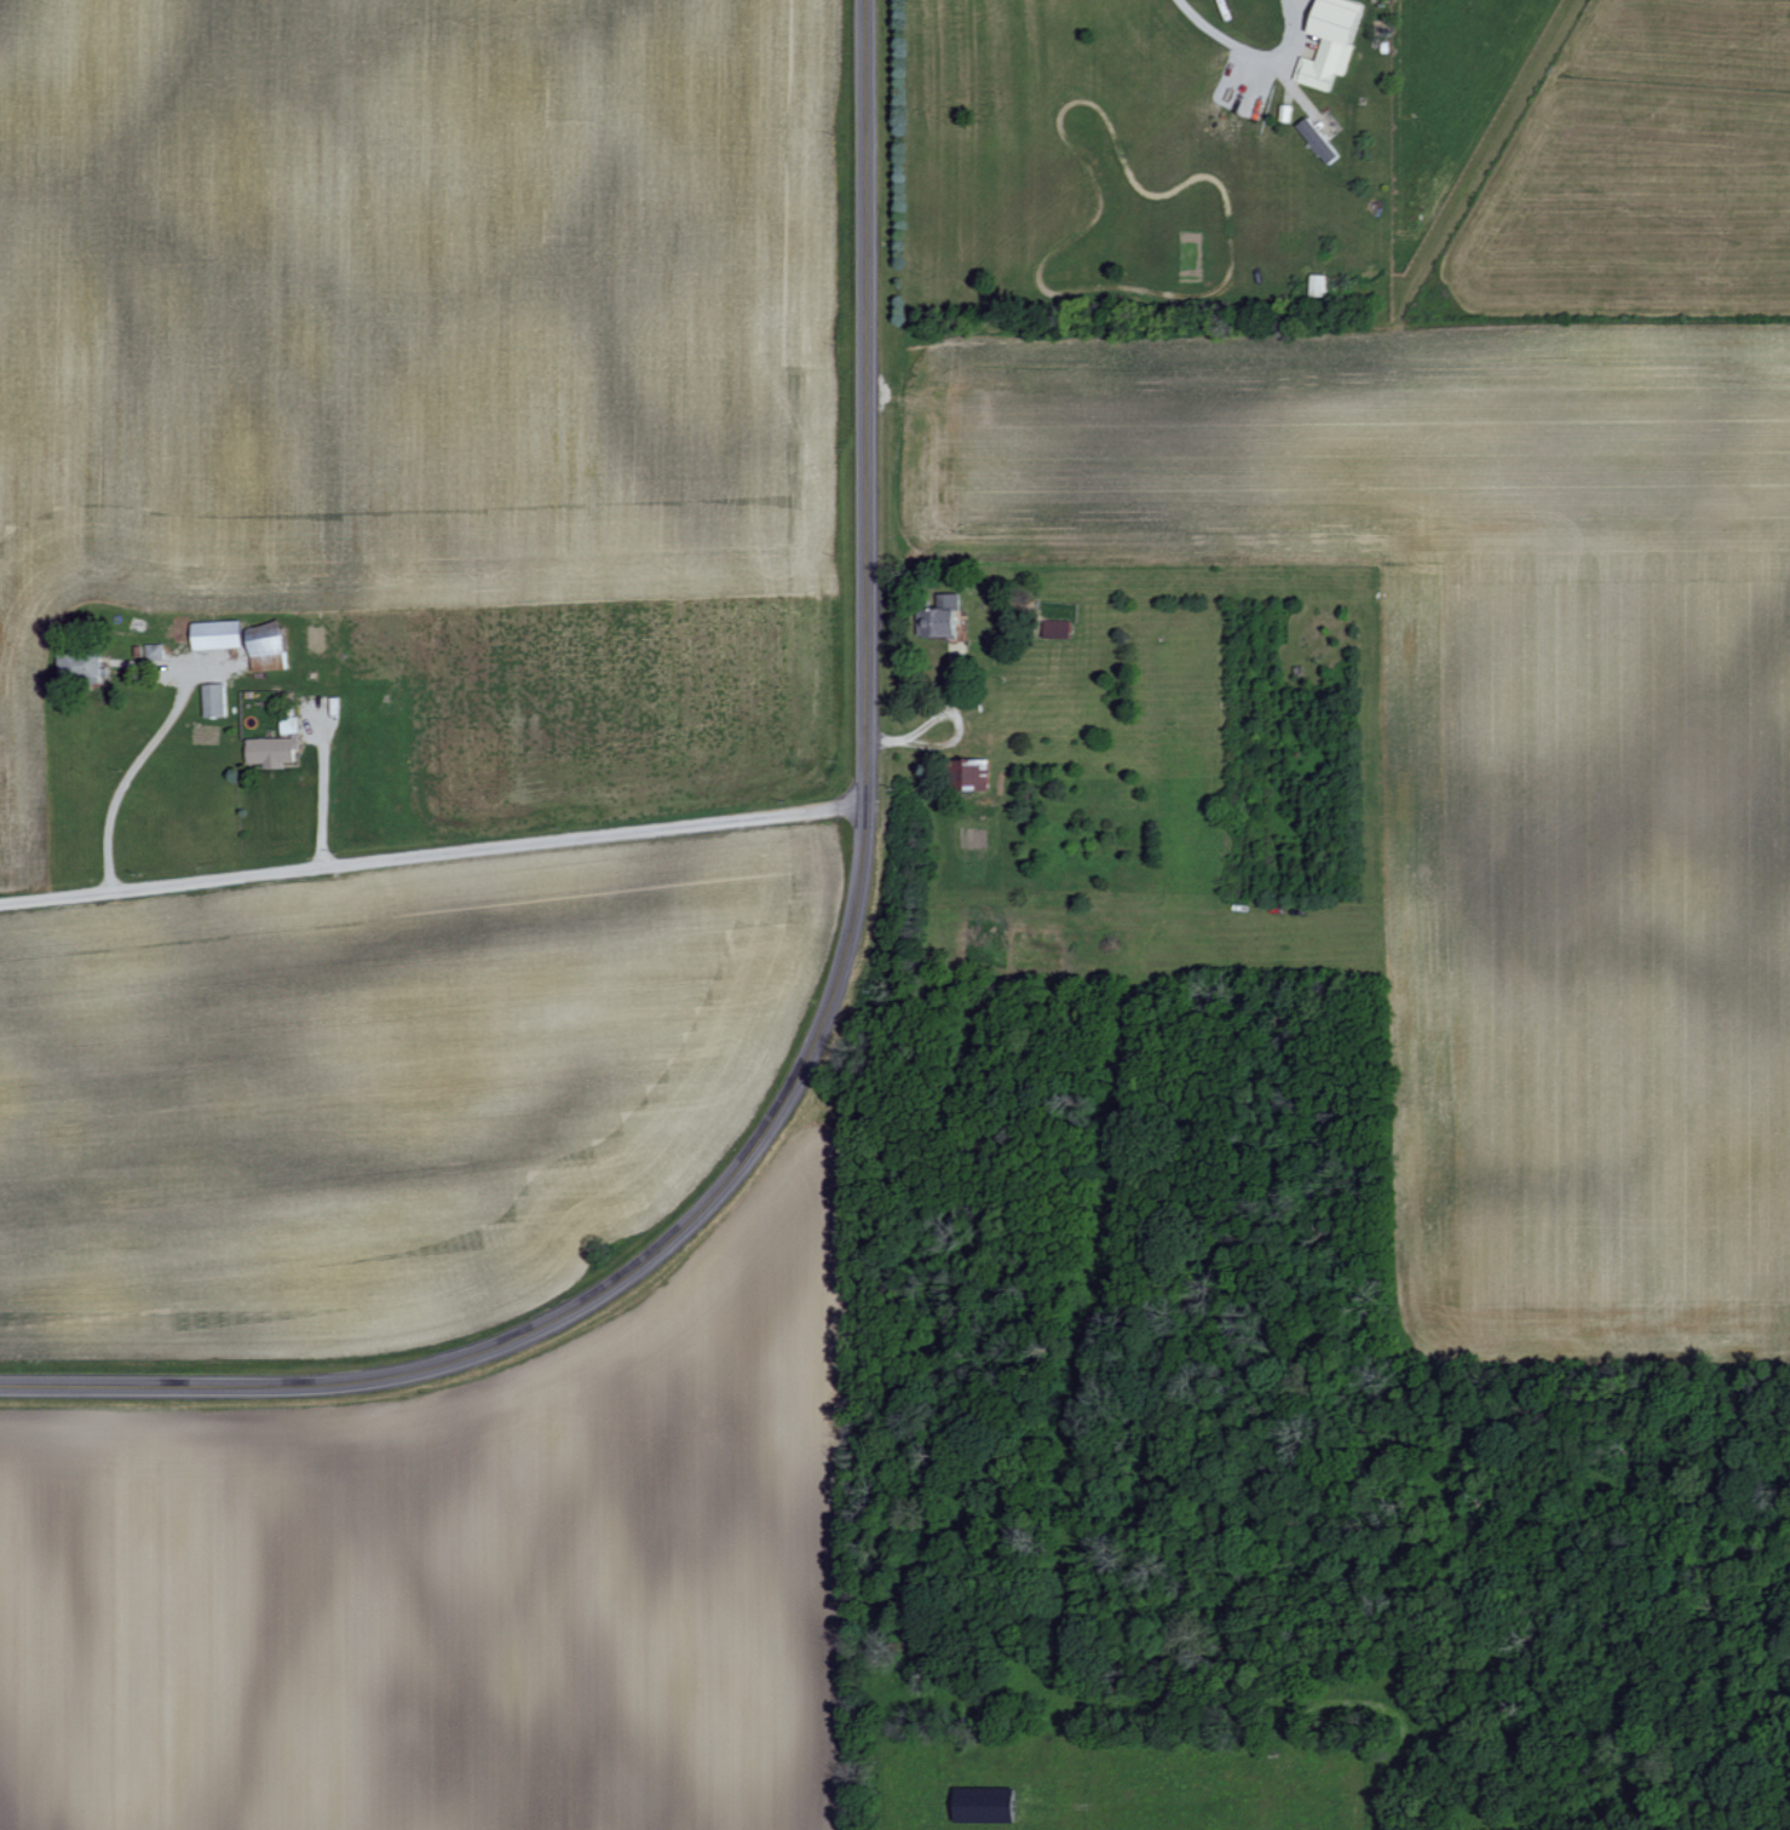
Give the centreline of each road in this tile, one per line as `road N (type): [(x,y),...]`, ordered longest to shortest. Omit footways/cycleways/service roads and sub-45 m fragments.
road 1 (secondary): [(0,1390),(338,1389),(505,1348),(575,1313),(669,1247),(748,1163),(790,1100),(840,985),(865,846),(863,0)]
road 2 (residential): [(0,905),(867,807)]

